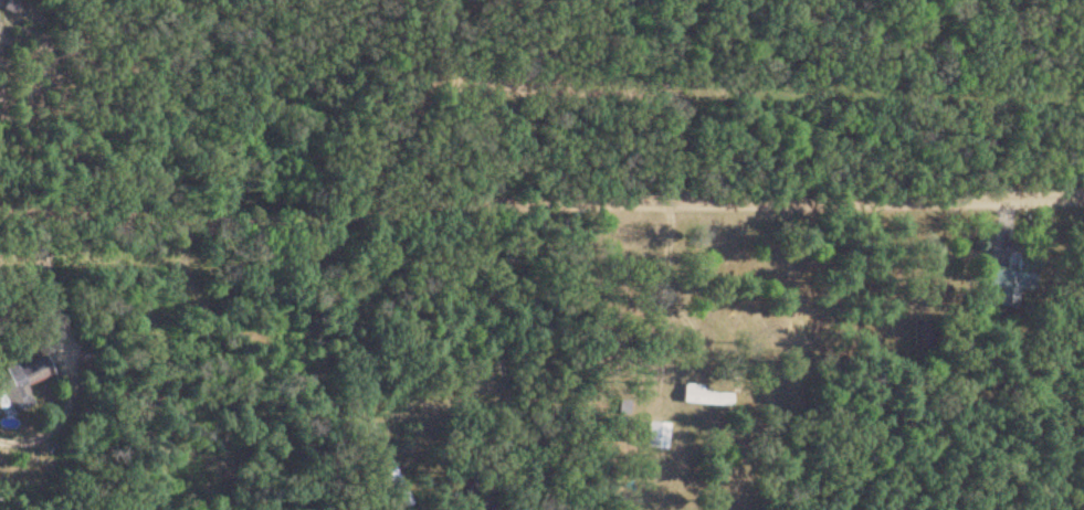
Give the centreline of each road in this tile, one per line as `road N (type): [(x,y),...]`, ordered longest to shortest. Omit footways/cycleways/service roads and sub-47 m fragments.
road 1 (residential): [(1083,193),(507,200),(249,217),(85,216),(0,205)]

